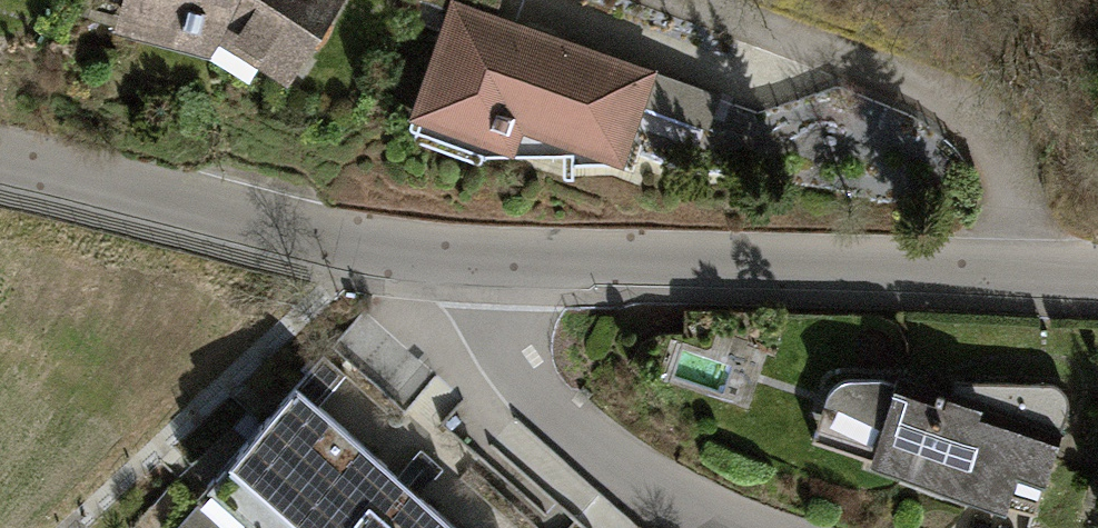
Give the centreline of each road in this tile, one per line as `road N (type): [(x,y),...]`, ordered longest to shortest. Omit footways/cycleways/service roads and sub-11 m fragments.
road 1 (tertiary): [(1015,275),(497,263)]
road 2 (tertiary): [(0,161),(363,253),(497,263)]
road 3 (residential): [(680,0),(943,95),(995,131),(1015,169),(1015,275)]
road 4 (residential): [(720,527),(624,471),(513,368),(497,263)]

